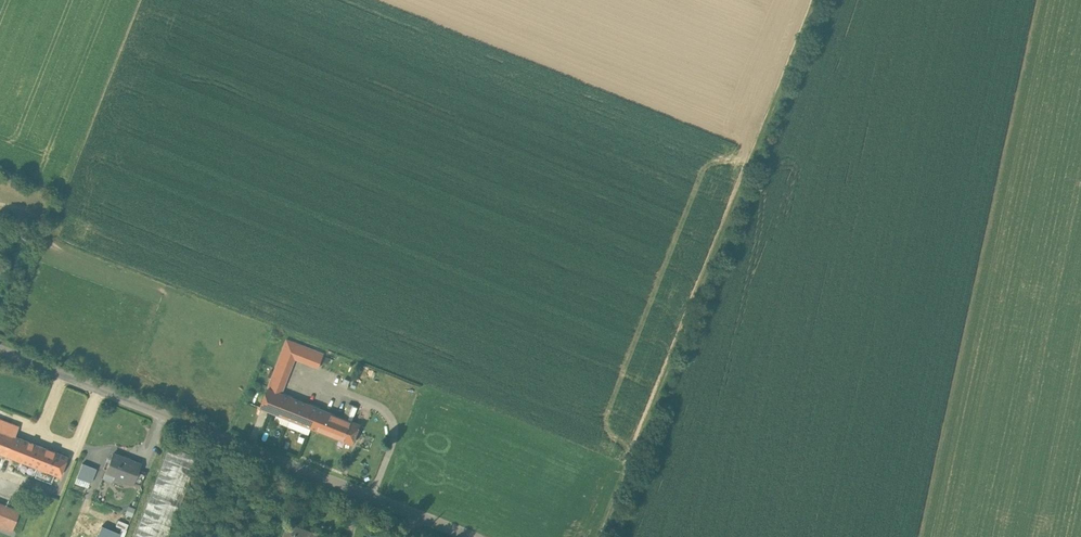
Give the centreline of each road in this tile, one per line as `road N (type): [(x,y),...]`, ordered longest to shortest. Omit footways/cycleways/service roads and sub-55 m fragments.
road 1 (track): [(595,536),(810,0)]
road 2 (unclassified): [(480,536),(0,349)]

